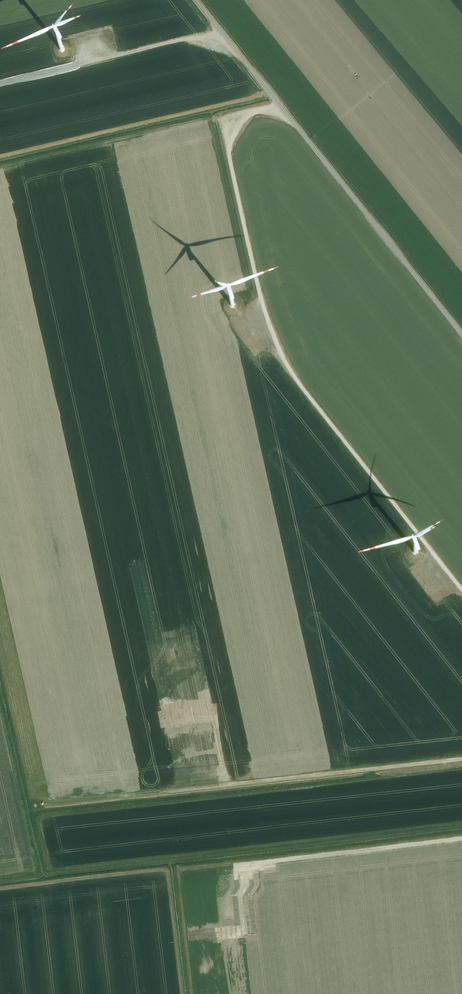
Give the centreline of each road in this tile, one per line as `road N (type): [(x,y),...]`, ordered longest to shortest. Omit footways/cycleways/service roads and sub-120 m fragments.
road 1 (track): [(461,588),(308,395),(271,330),(230,151),(247,117),(282,107)]
road 2 (unclassified): [(461,332),(197,0)]
road 3 (track): [(461,759),(40,806)]
road 4 (track): [(223,32),(117,55),(80,54)]

